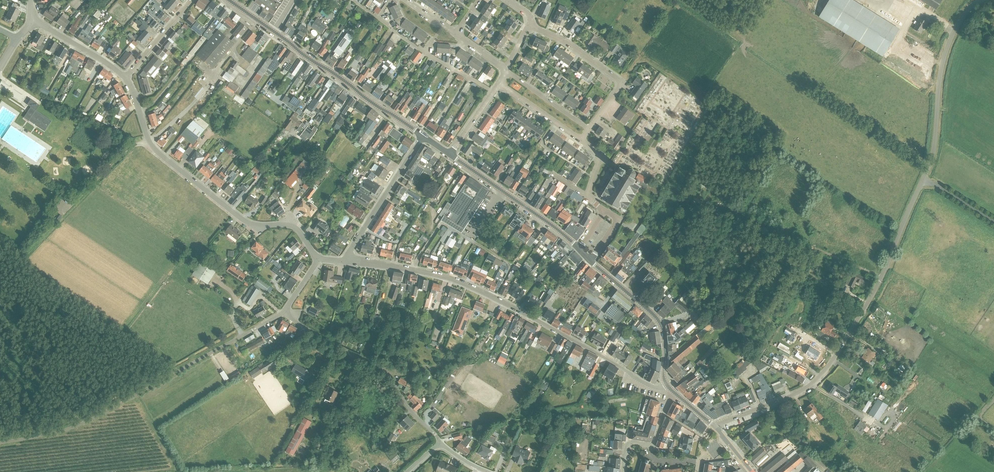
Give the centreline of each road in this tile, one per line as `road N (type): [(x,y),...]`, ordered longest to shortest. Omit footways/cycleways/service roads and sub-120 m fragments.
road 1 (residential): [(346,261),(448,277),(636,379),(667,386)]
road 2 (unclassified): [(880,281),(934,150),(948,45),(980,0)]
road 3 (residential): [(319,259),(296,228),(246,222),(159,153),(126,78)]
road 4 (unclassified): [(0,443),(79,425),(252,330)]
road 5 (tertiary): [(424,136),(228,0)]
road 6 (residential): [(714,426),(816,381),(880,281)]
road 7 (residential): [(436,436),(384,371),(284,311)]
road 8 (residential): [(588,127),(622,83),(530,23)]
road 9 (tertiary): [(580,249),(450,154)]
road 10 (tertiary): [(667,386),(657,318),(591,261)]
road 11 (residential): [(346,261),(424,136)]

